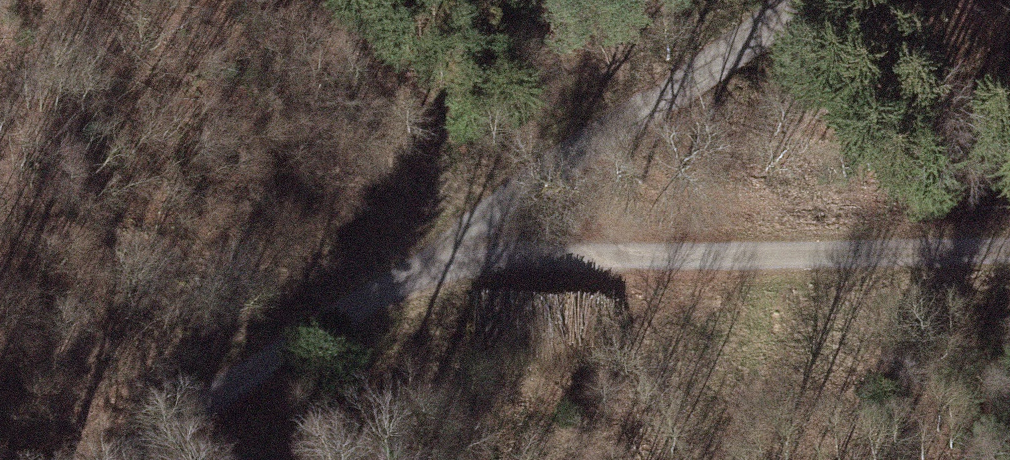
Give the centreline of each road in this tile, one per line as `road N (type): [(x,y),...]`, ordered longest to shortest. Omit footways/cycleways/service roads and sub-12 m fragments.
road 1 (track): [(360,296),(426,272),(504,260),(1009,248)]
road 2 (track): [(360,296),(783,0)]
road 3 (track): [(129,459),(360,296)]

